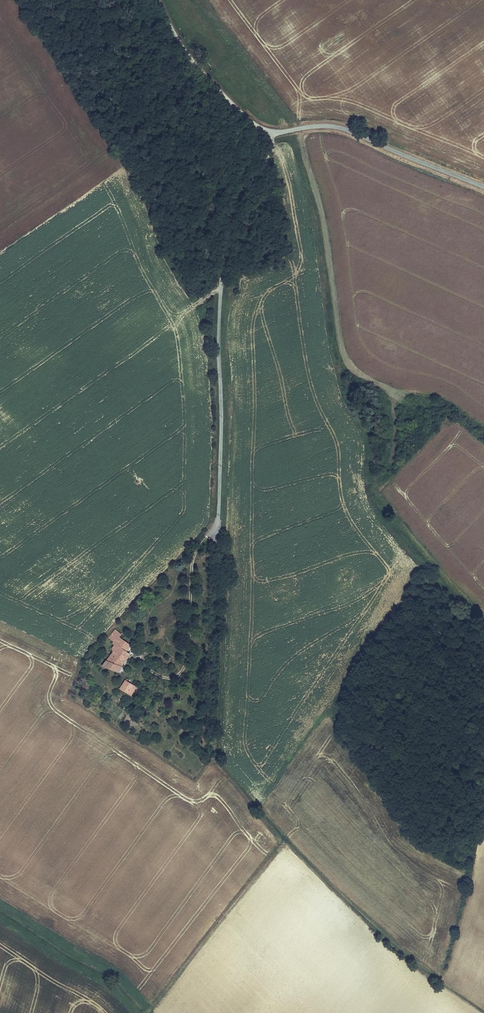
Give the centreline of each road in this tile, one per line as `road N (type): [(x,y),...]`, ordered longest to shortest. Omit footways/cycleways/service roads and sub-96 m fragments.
road 1 (track): [(483,1012),(362,914),(217,760),(226,582),(219,523)]
road 2 (tertiary): [(483,187),(343,128),(262,129),(182,46),(160,0)]

